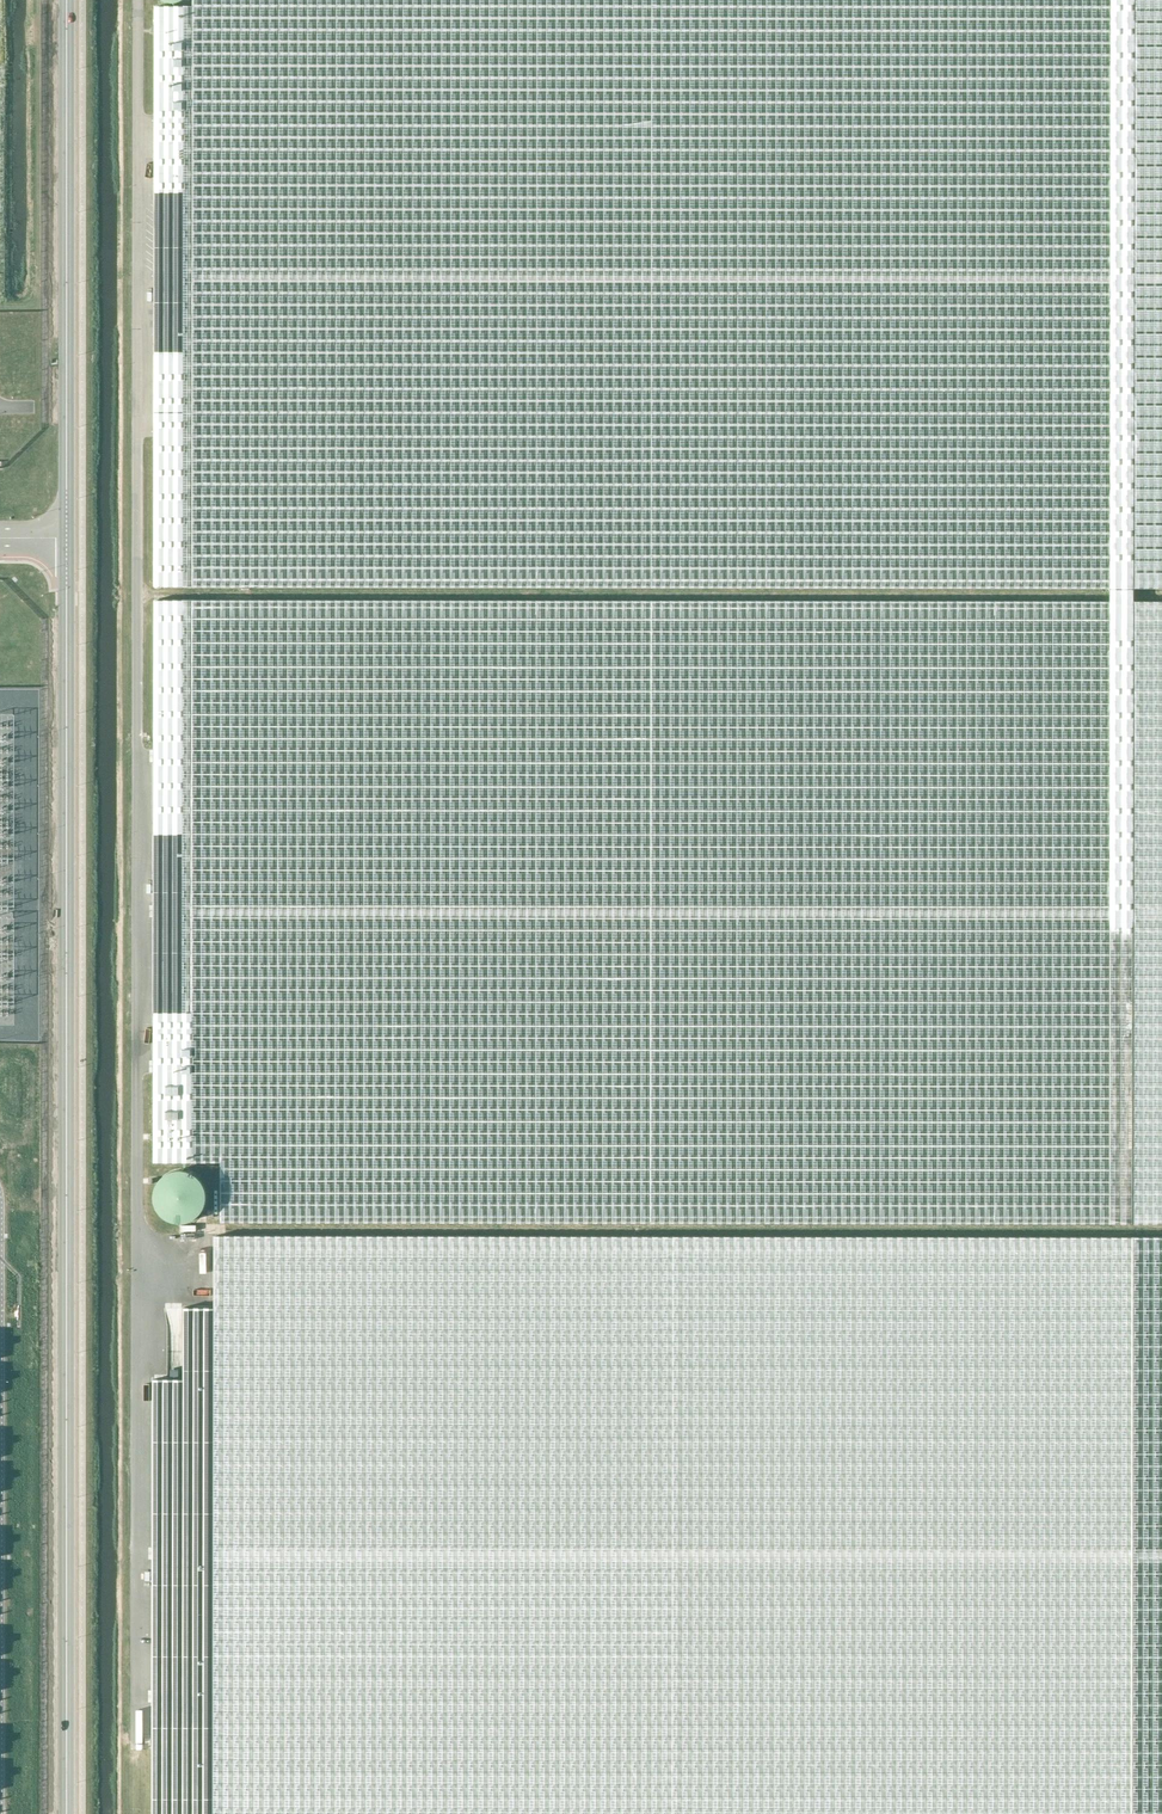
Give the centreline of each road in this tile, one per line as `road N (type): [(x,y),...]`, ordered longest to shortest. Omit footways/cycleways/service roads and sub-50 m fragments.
road 1 (tertiary): [(66,0),(67,1813)]

